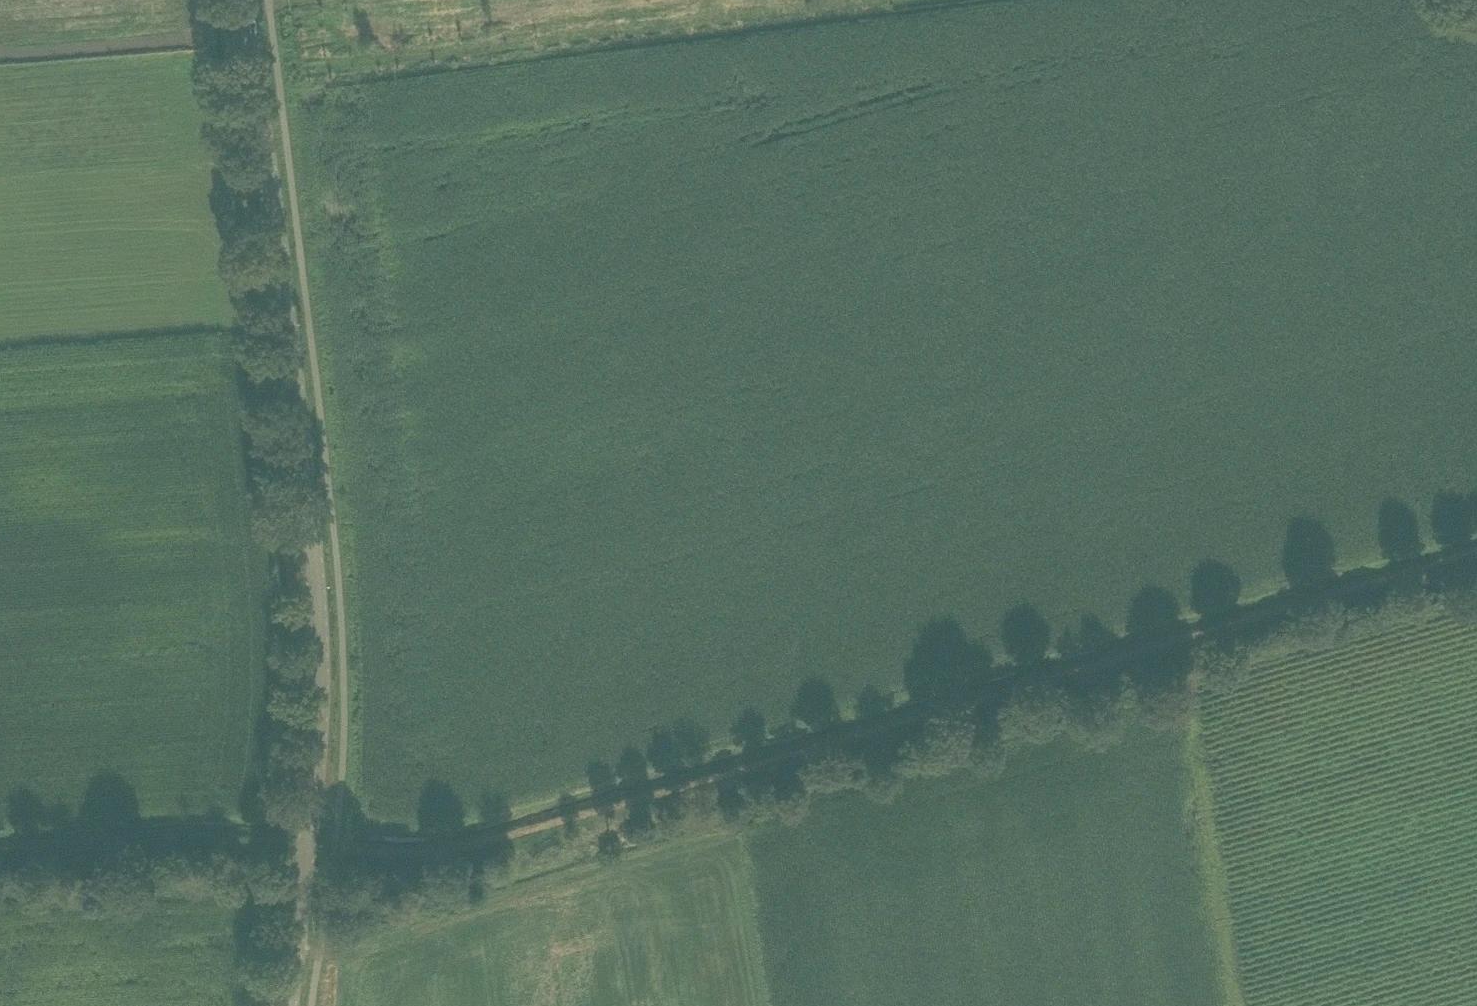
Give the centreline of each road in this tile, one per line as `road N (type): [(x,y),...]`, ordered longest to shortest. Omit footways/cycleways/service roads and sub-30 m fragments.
road 1 (unclassified): [(287,1005),(326,691),(245,0)]
road 2 (track): [(334,859),(221,842),(0,854)]

